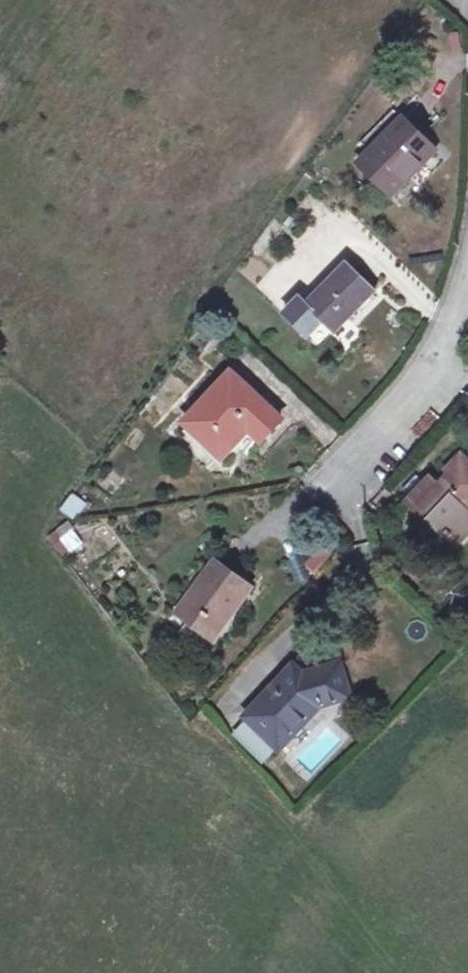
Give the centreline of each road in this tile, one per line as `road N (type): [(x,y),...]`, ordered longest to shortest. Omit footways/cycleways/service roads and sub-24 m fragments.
road 1 (residential): [(467,272),(445,338),(347,467)]

